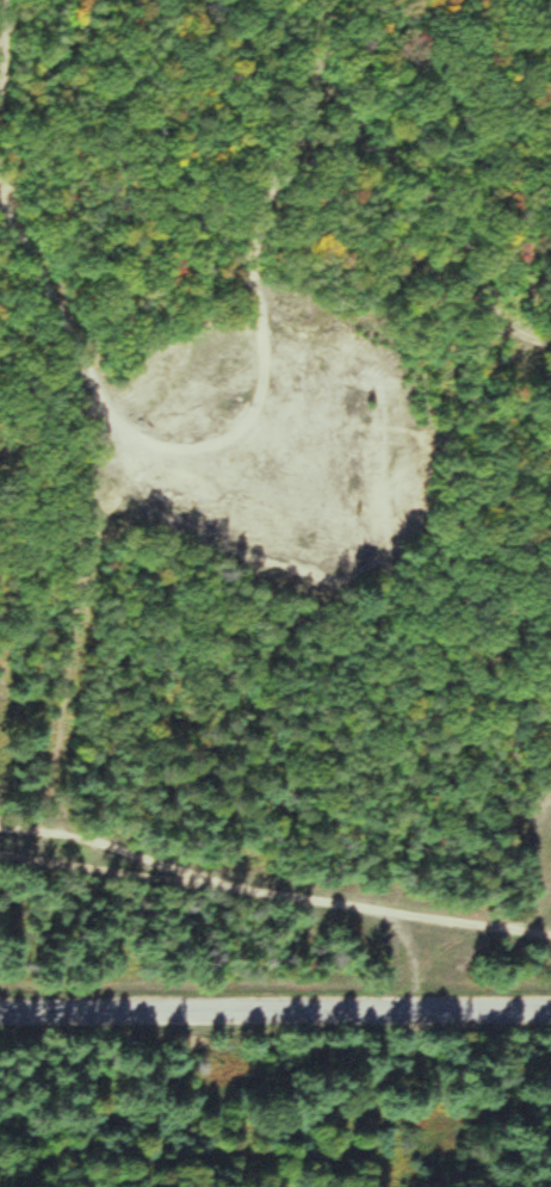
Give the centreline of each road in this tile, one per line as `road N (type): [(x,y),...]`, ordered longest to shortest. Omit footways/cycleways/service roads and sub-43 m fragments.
road 1 (track): [(0,198),(35,248),(112,419),(132,439),(160,449),(217,441),(258,398),(260,278),(293,104),(339,0)]
road 2 (track): [(0,849),(550,935)]
road 3 (tertiary): [(0,1013),(550,1011)]

